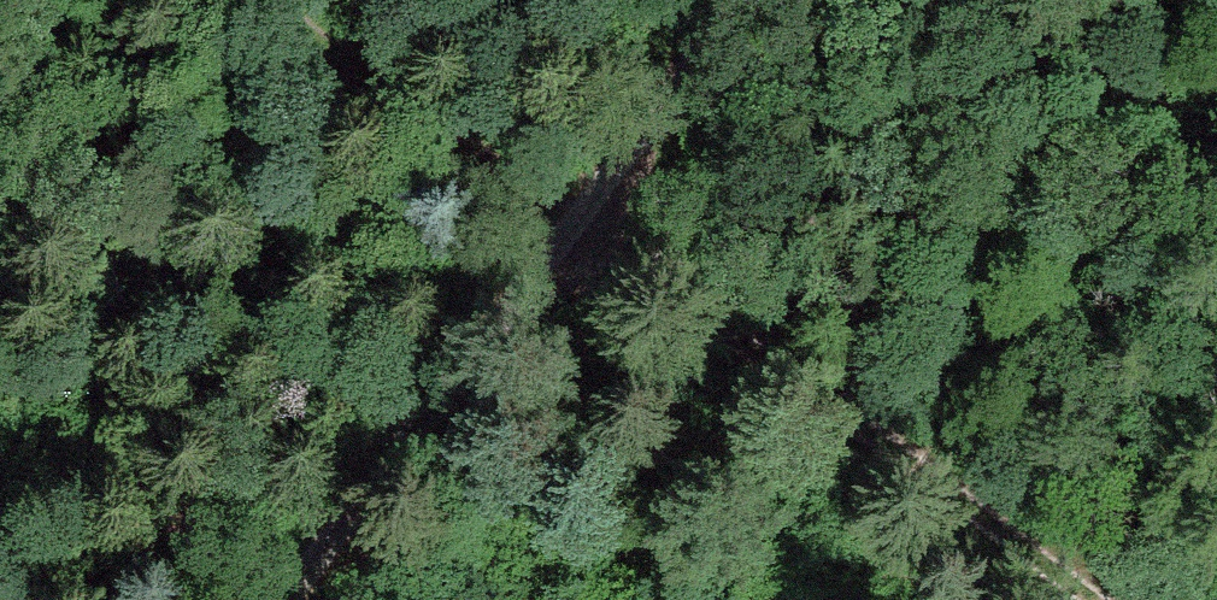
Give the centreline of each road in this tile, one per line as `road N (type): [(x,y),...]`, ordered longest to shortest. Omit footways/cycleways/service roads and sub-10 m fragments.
road 1 (track): [(1091,599),(277,0)]
road 2 (track): [(280,599),(741,0)]

